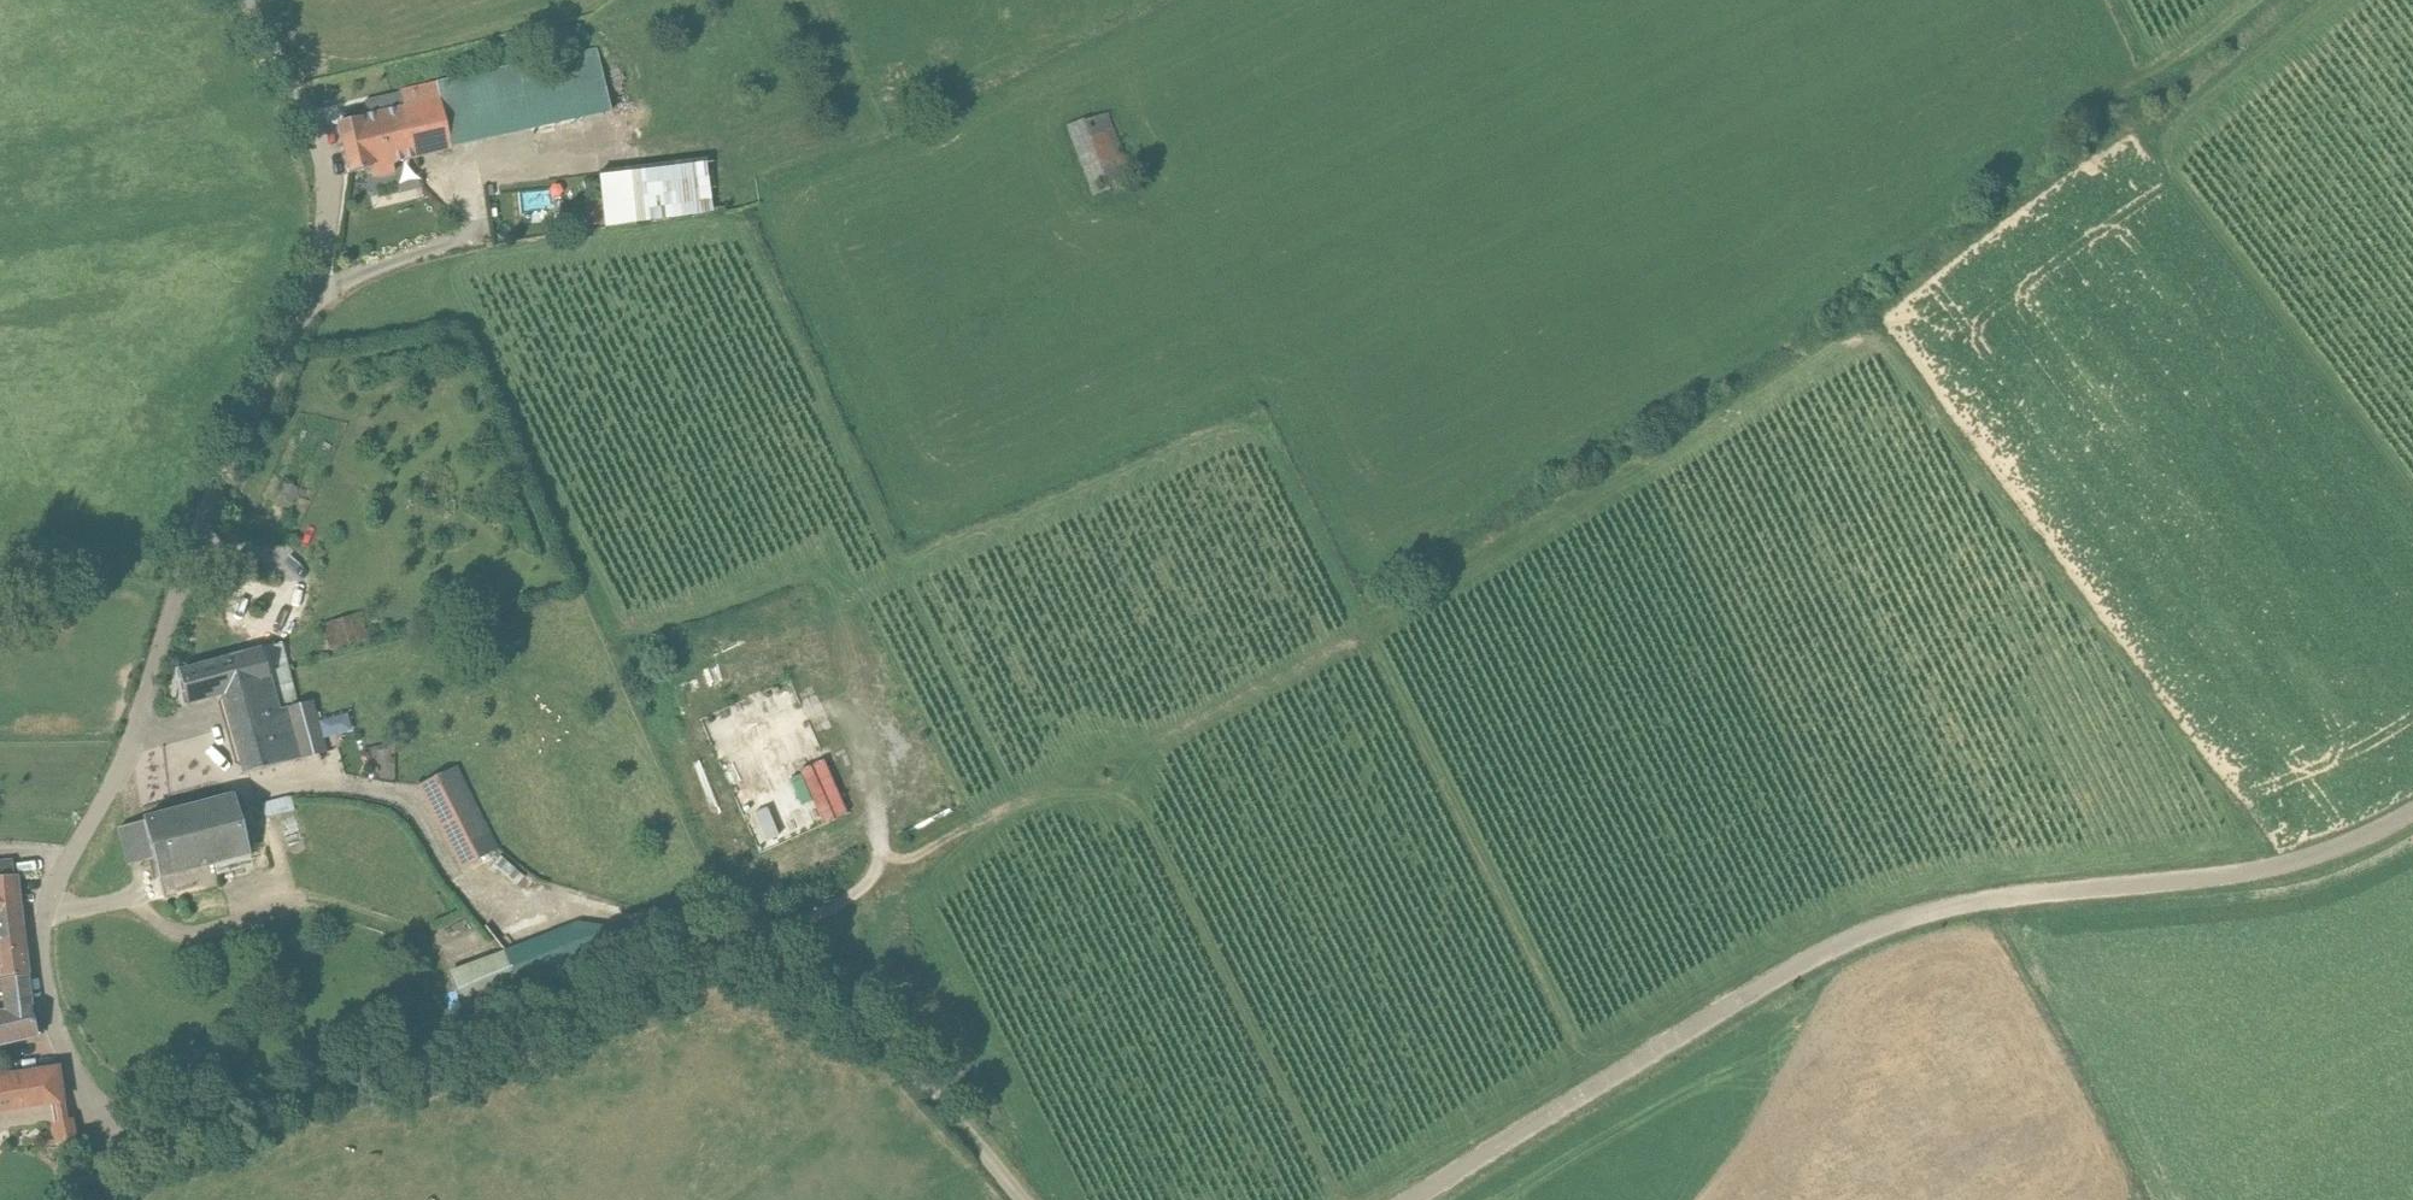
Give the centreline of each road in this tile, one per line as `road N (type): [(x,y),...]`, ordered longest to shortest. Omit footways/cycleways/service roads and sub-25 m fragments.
road 1 (unclassified): [(108,1140),(49,1013),(41,958),(47,902),(126,759),(200,530),(306,302),(326,224),(327,178),(316,130),(244,0)]
road 2 (unclassified): [(1410,1199),(1782,974),(1876,929),(2007,896),(2295,862),(2412,812)]
road 3 (unclassified): [(1022,1199),(851,1012),(776,959),(731,953),(674,965),(454,1051),(108,1140)]
road 4 (track): [(771,958),(766,937),(743,932),(509,911),(469,896),(410,802),(340,785),(262,786)]

